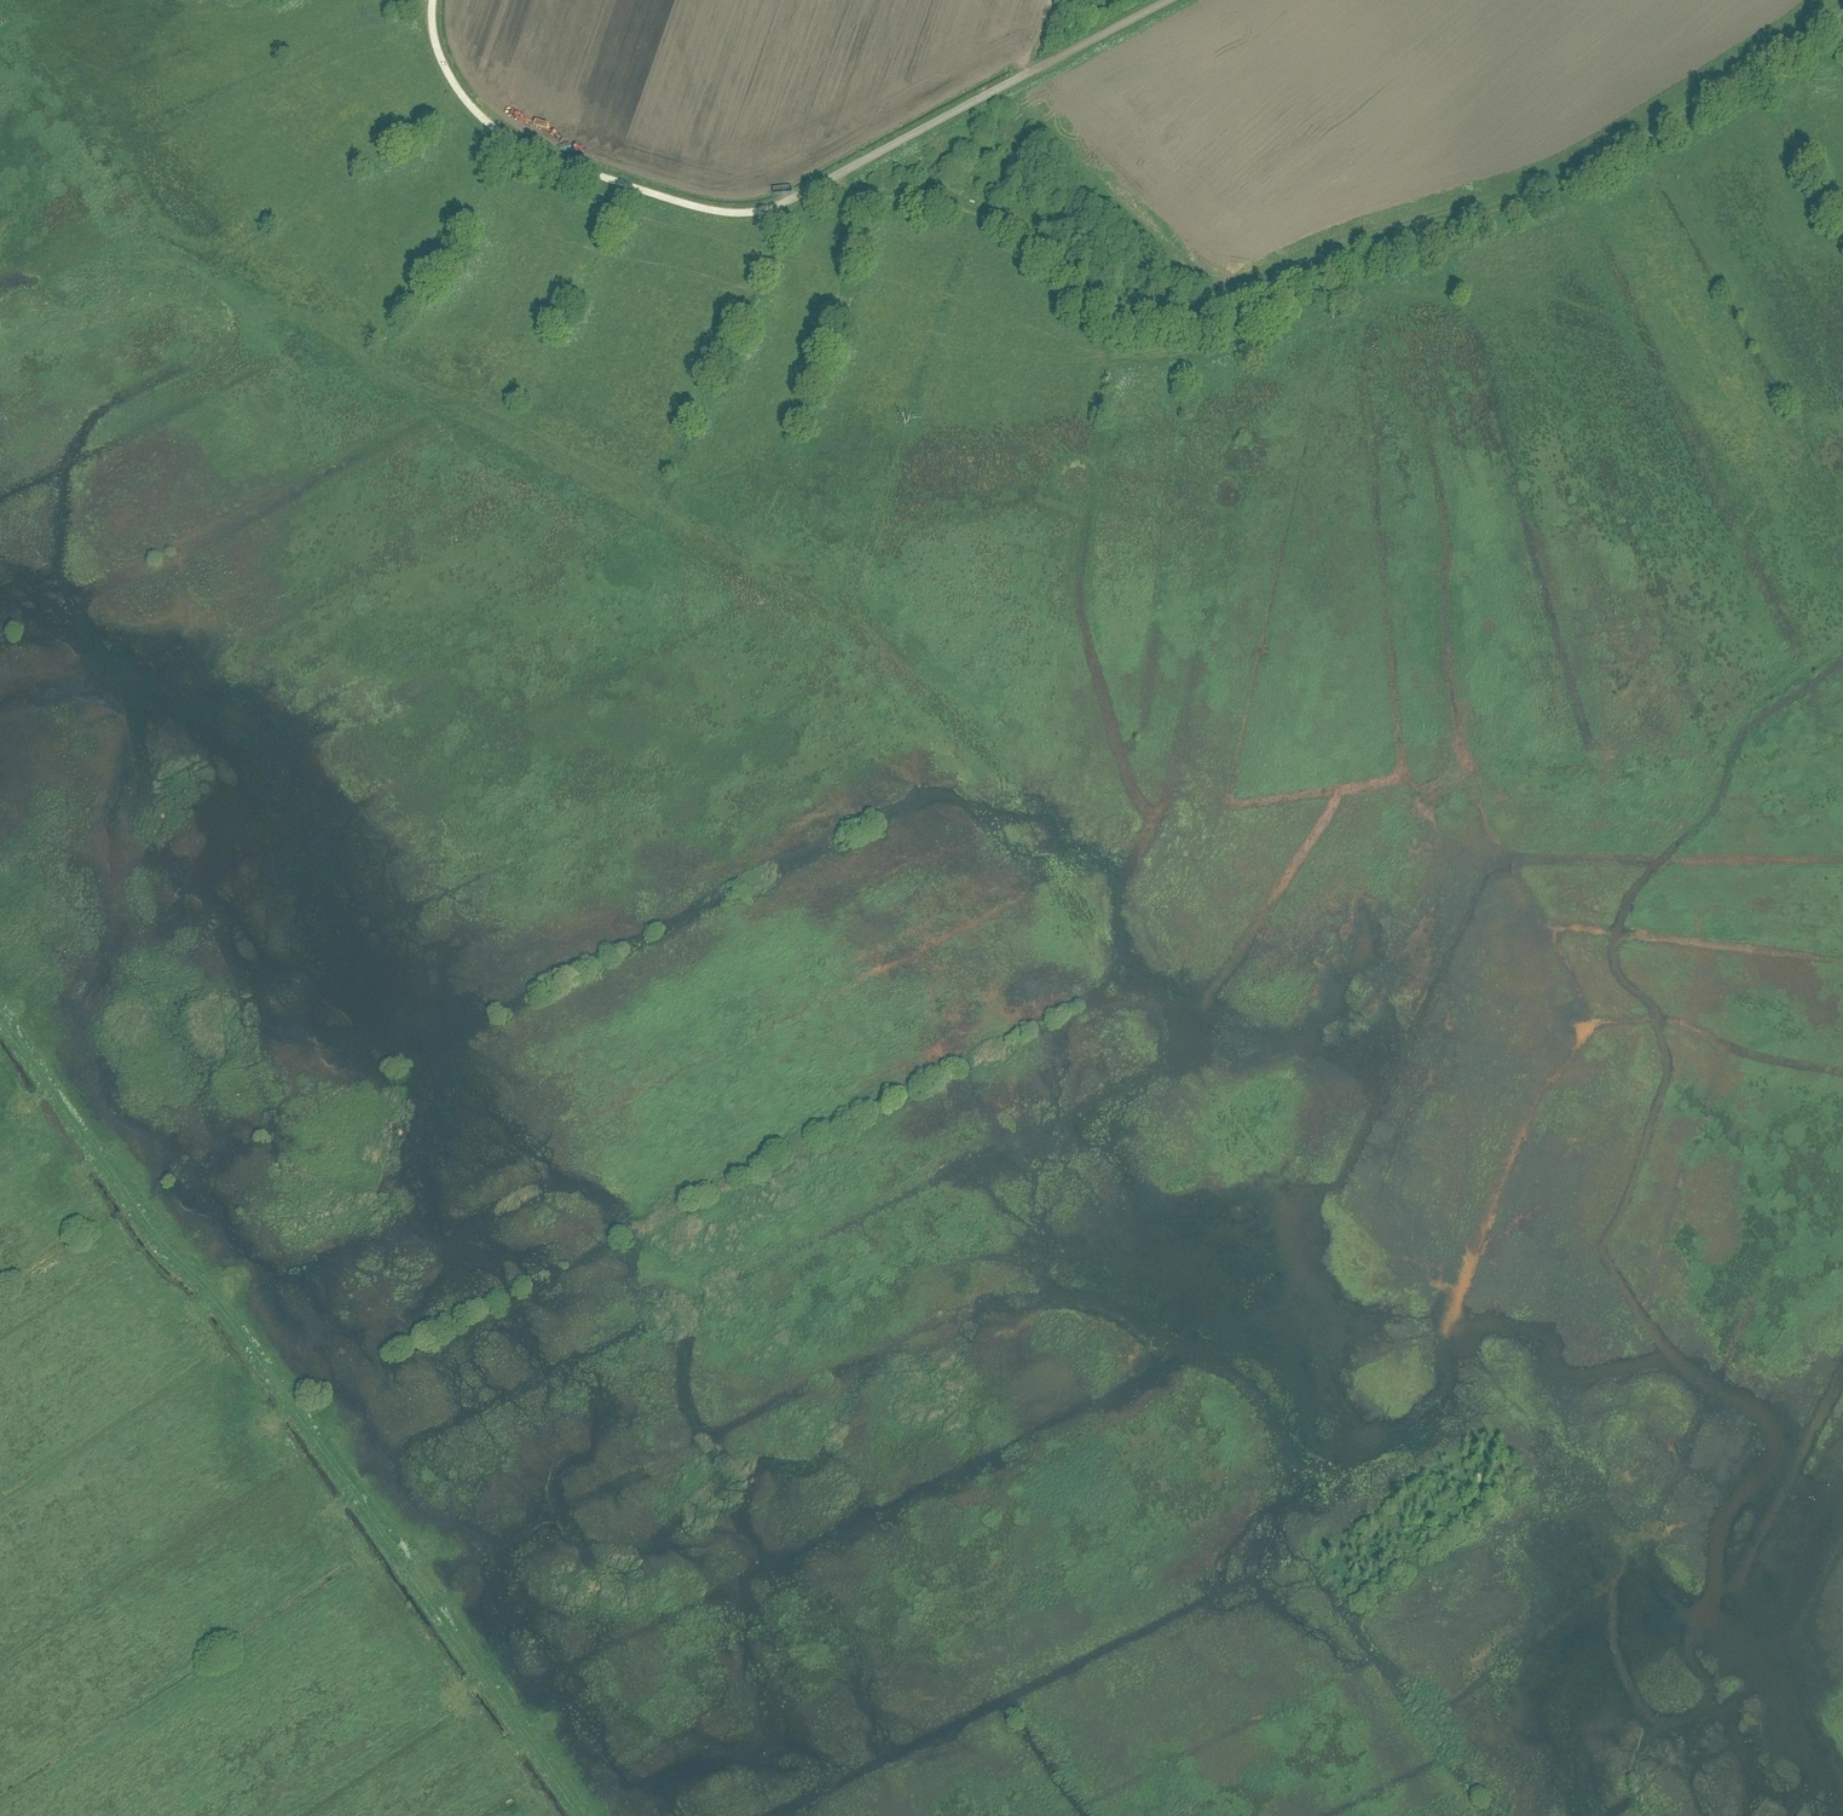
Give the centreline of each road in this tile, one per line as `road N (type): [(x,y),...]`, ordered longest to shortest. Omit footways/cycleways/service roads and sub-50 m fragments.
road 1 (track): [(1842,5),(1736,86),(1568,179),(1224,310),(1187,313),(1092,290),(991,224),(940,209),(851,204),(830,180)]
road 2 (track): [(0,1019),(139,1220),(230,1317),(580,1815)]
road 3 (unclassified): [(742,214),(800,197),(1165,0)]
road 4 (unclassified): [(742,214),(655,194),(498,137),(457,91),(433,48),(431,0)]

